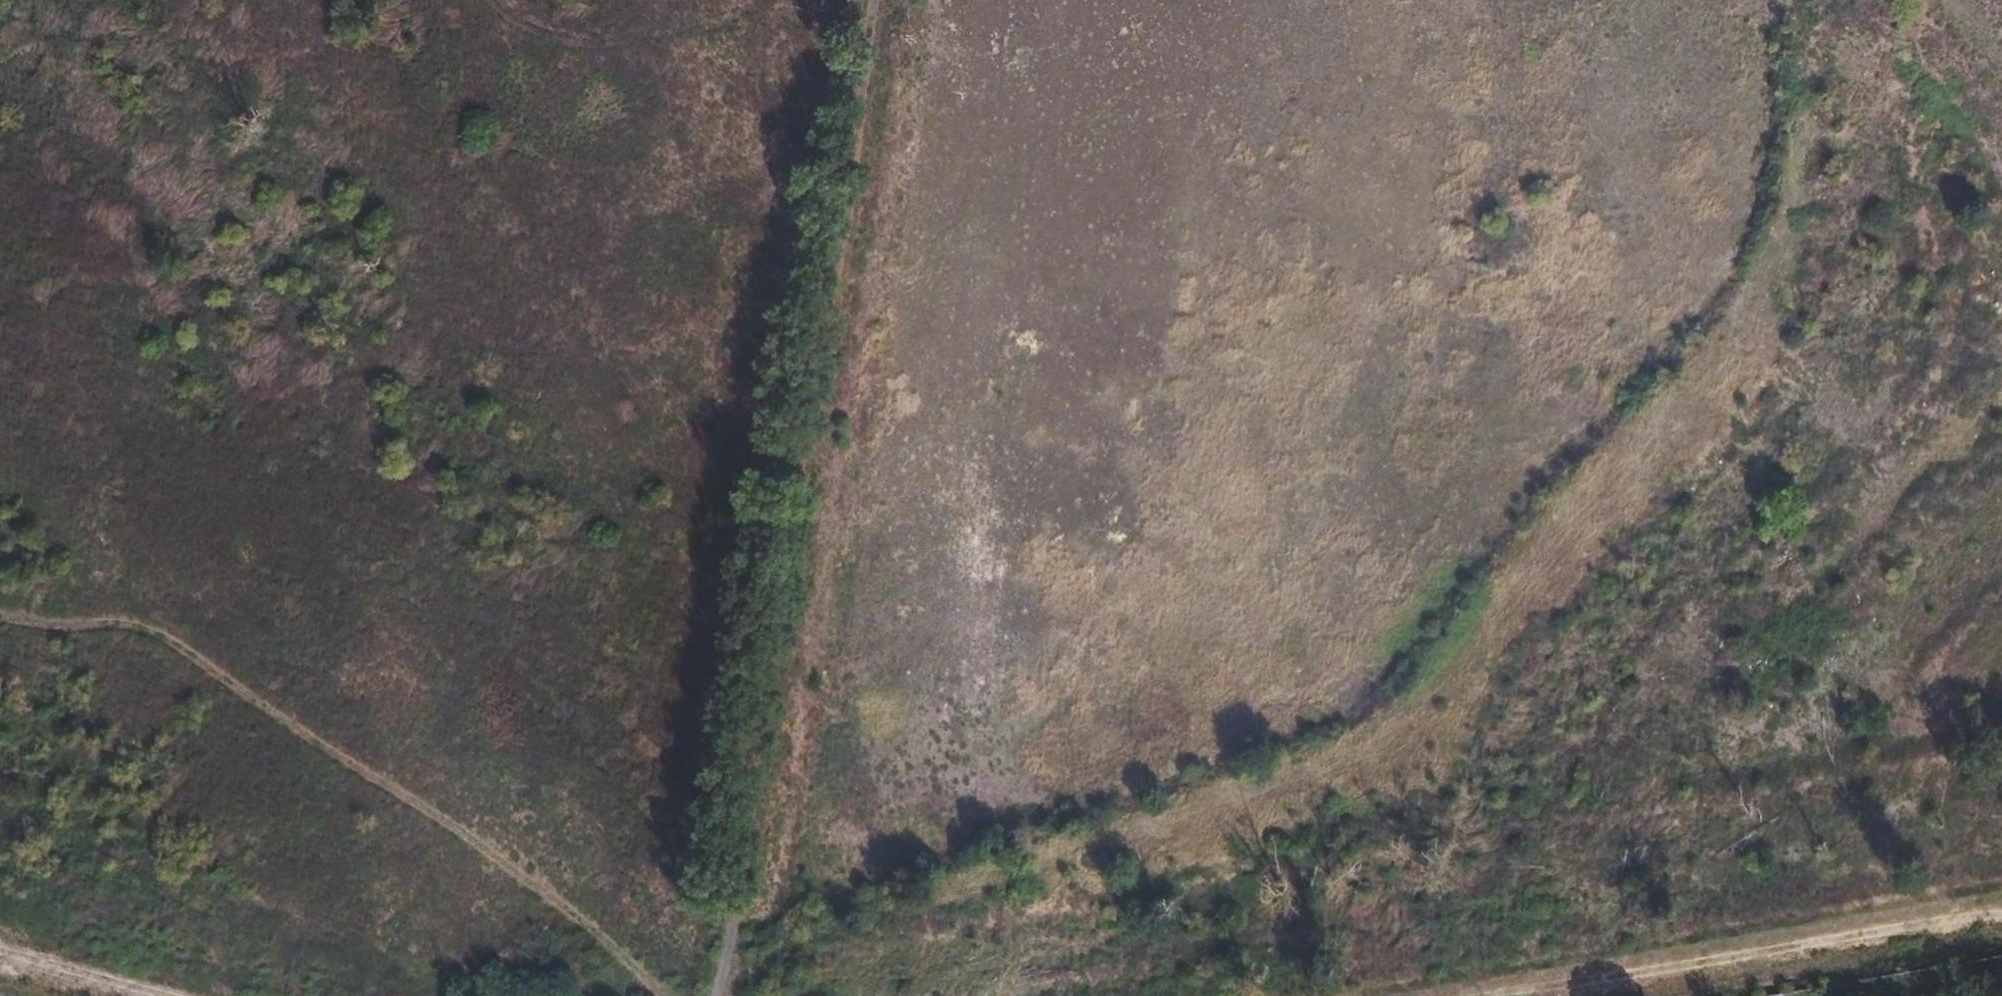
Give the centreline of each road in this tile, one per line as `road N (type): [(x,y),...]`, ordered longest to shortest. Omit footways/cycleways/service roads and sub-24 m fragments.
road 1 (track): [(726,995),(767,797),(872,0)]
road 2 (track): [(2001,933),(1683,995)]

